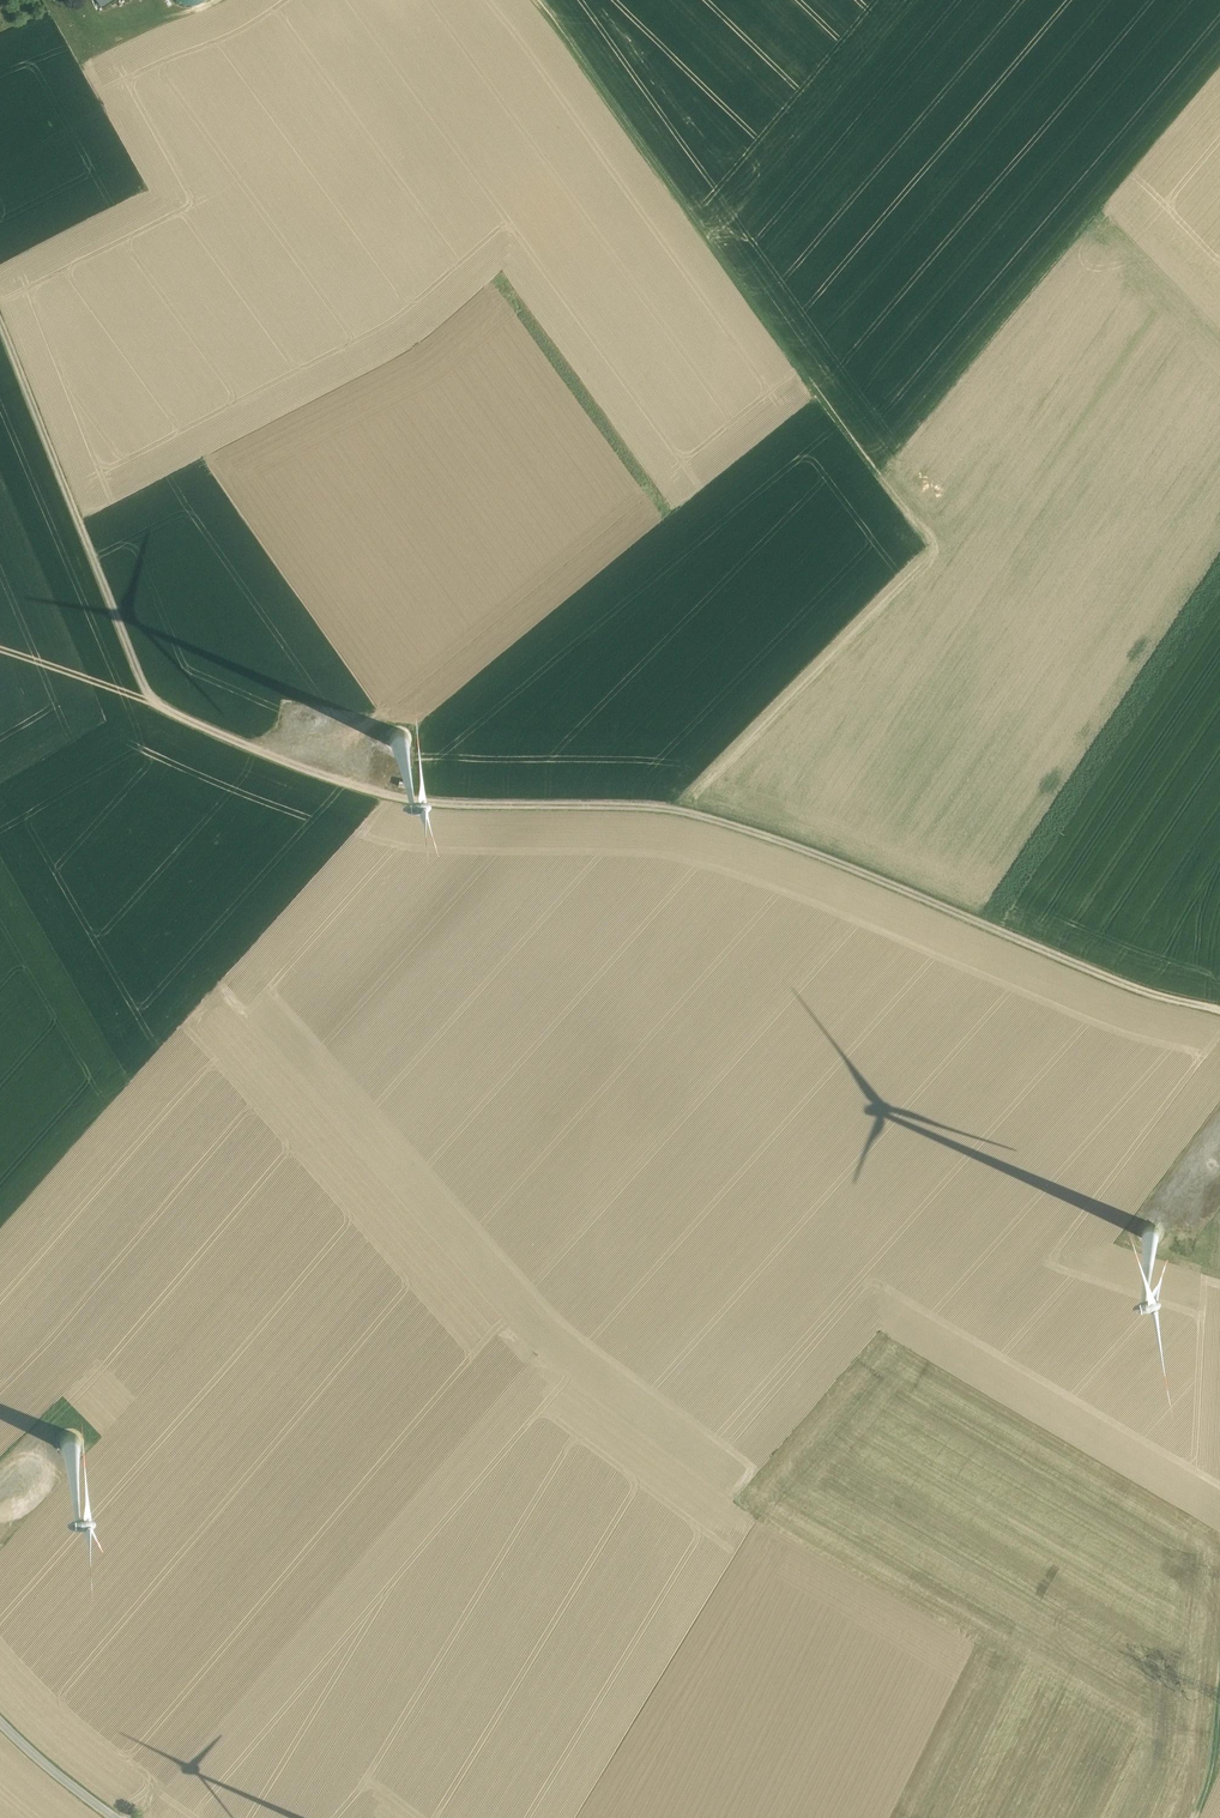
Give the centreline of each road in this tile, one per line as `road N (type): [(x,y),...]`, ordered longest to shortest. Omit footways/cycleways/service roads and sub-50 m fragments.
road 1 (track): [(0,324),(152,704),(299,766),(441,801),(671,805),(789,840),(1156,994),(1219,1008)]
road 2 (unclassified): [(0,1719),(76,1794),(116,1817)]
road 3 (track): [(1194,1817),(1208,1783),(1219,1695)]

